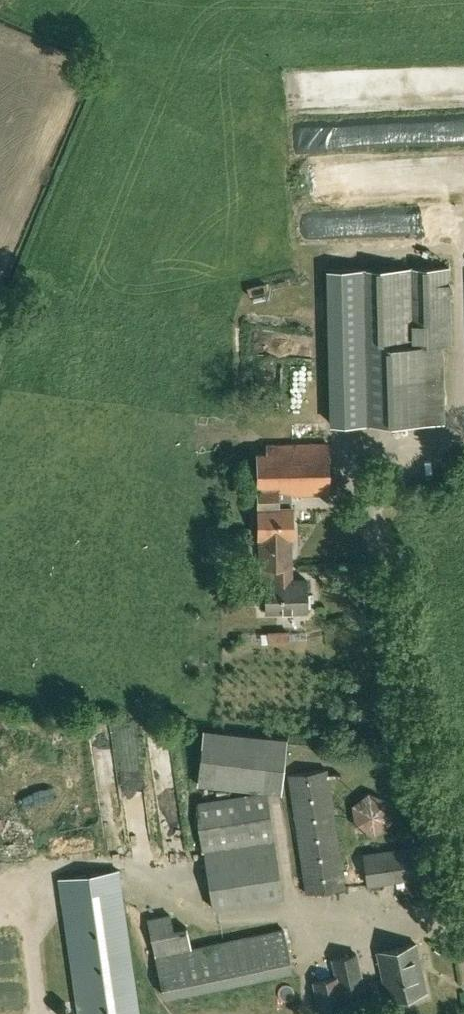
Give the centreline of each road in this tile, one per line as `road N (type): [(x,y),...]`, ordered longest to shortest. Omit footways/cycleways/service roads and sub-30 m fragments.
road 1 (track): [(463,282),(454,441),(374,473)]

